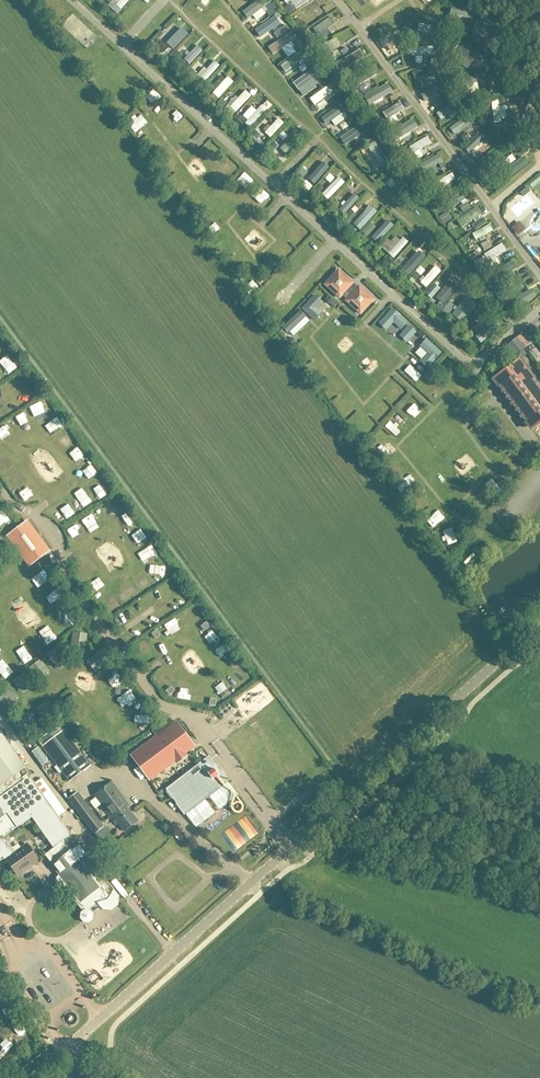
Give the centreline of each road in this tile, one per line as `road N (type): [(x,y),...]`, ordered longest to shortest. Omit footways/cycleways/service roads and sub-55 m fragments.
road 1 (unclassified): [(67,1050),(539,627)]

